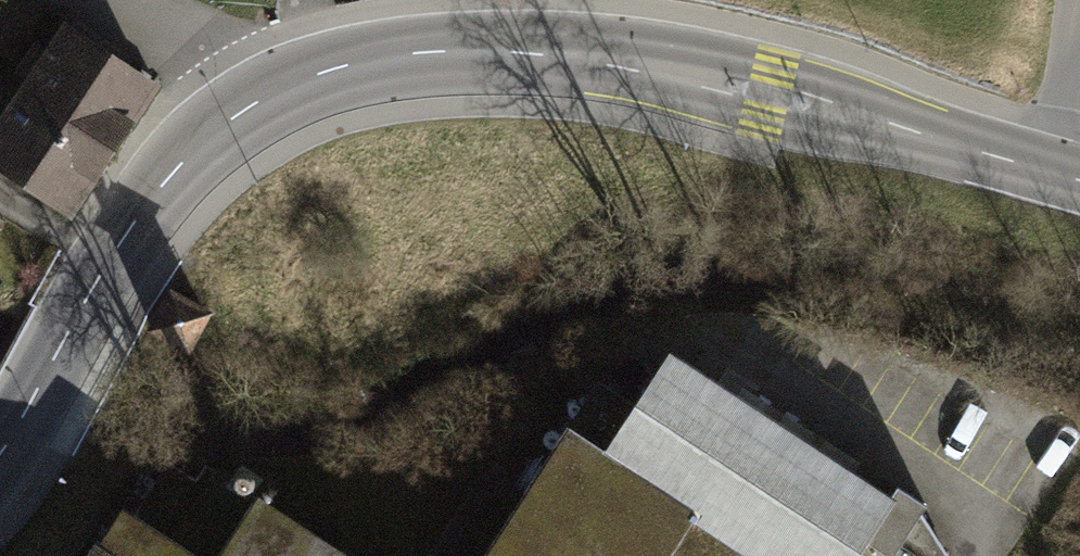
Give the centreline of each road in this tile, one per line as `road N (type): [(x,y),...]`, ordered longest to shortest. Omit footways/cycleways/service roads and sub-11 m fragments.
road 1 (secondary): [(1072,179),(768,95),(491,57),(330,79),(260,107)]
road 2 (secondary): [(260,107),(182,166),(141,214),(0,457)]
road 3 (residential): [(260,107),(194,36),(116,0)]
road 4 (residential): [(1075,0),(1072,179)]

